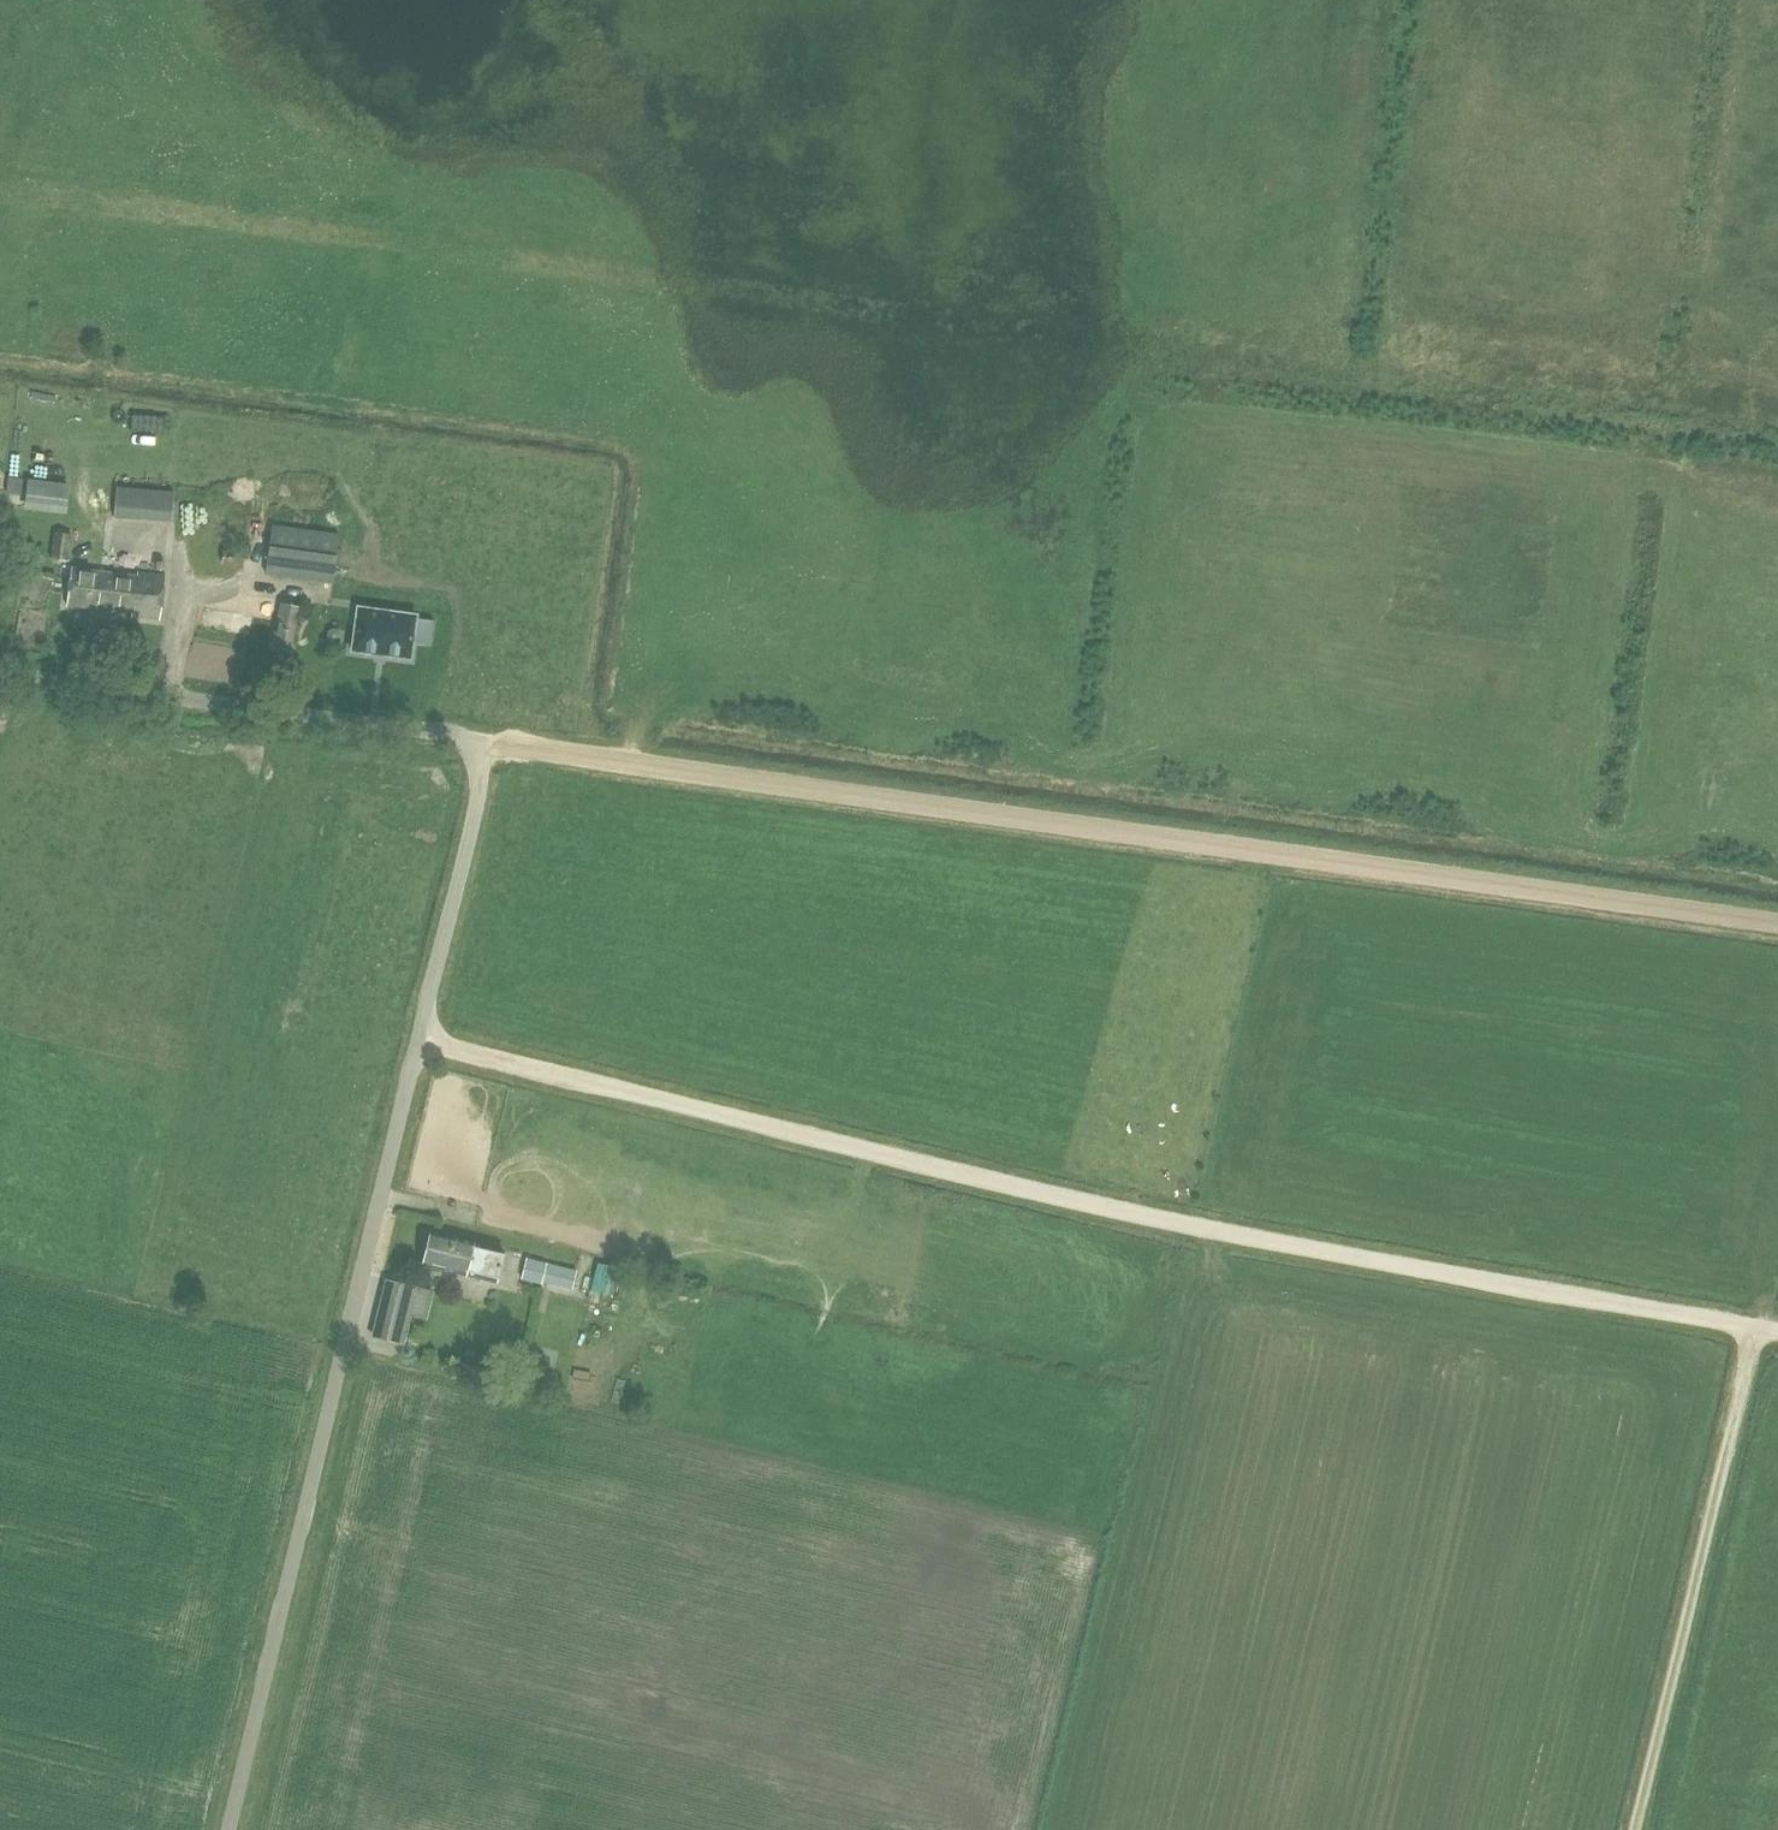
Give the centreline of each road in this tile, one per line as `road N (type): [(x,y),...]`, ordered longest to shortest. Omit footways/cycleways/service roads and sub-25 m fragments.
road 1 (unclassified): [(227,1829),(490,741),(0,673)]
road 2 (track): [(1777,1327),(1081,1198),(418,1039)]
road 3 (track): [(1777,925),(490,741)]
road 4 (track): [(1631,1829),(1753,1323)]

